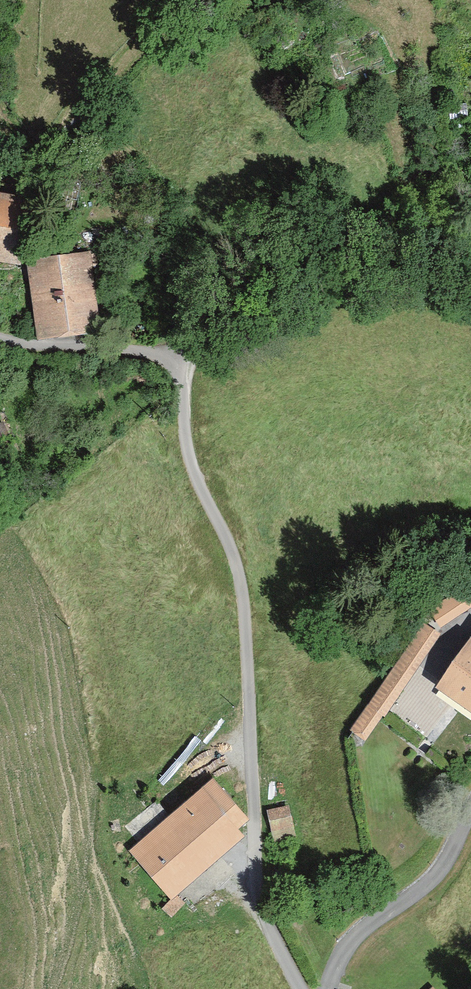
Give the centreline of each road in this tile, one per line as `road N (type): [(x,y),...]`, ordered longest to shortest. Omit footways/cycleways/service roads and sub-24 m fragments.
road 1 (residential): [(0,341),(139,352),(166,364),(199,499),(235,556),(261,914)]
road 2 (track): [(166,364),(263,271),(298,249),(425,236),(470,253)]

